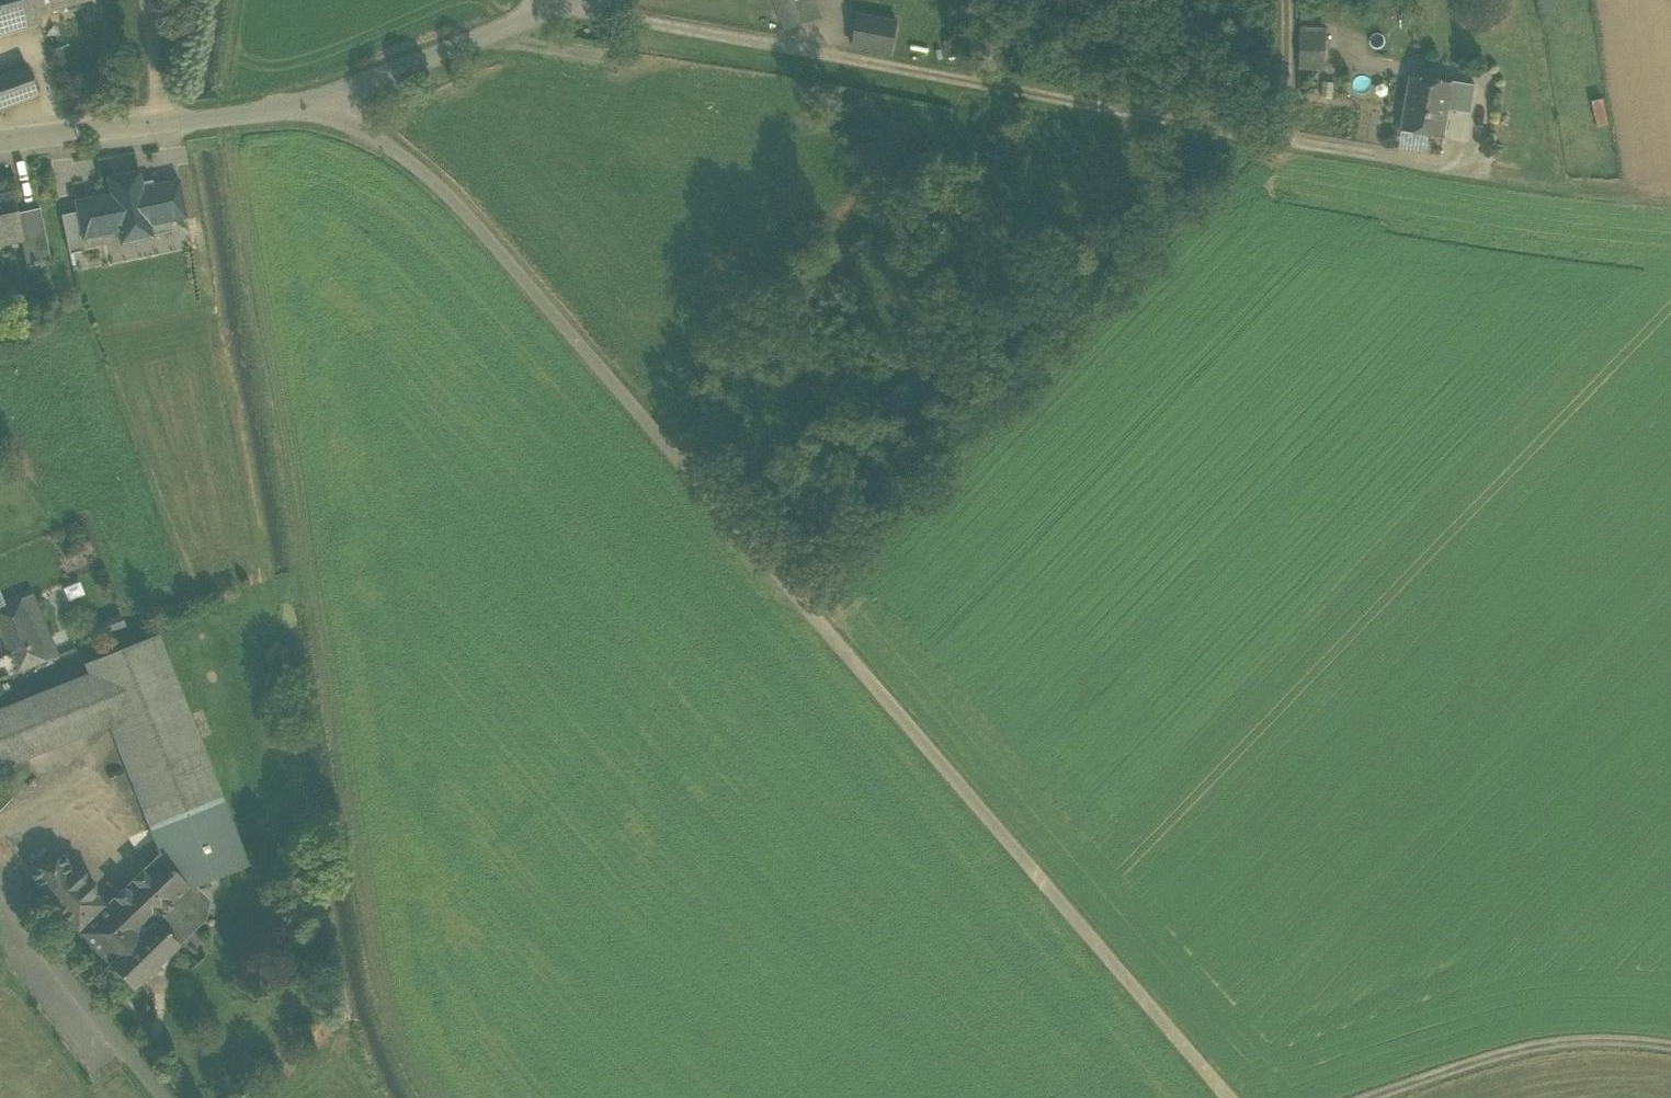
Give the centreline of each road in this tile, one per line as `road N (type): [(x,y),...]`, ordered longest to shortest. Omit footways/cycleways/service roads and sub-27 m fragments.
road 1 (unclassified): [(306,105),(376,133),(452,189),(1232,1097)]
road 2 (residential): [(1483,172),(561,4)]
road 3 (unclassified): [(1368,1097),(1506,1050),(1567,1040),(1670,1048)]
road 4 (residential): [(0,147),(306,105)]
road 5 (unclassified): [(561,4),(306,105)]
road 6 (unclassified): [(0,883),(164,1097)]

